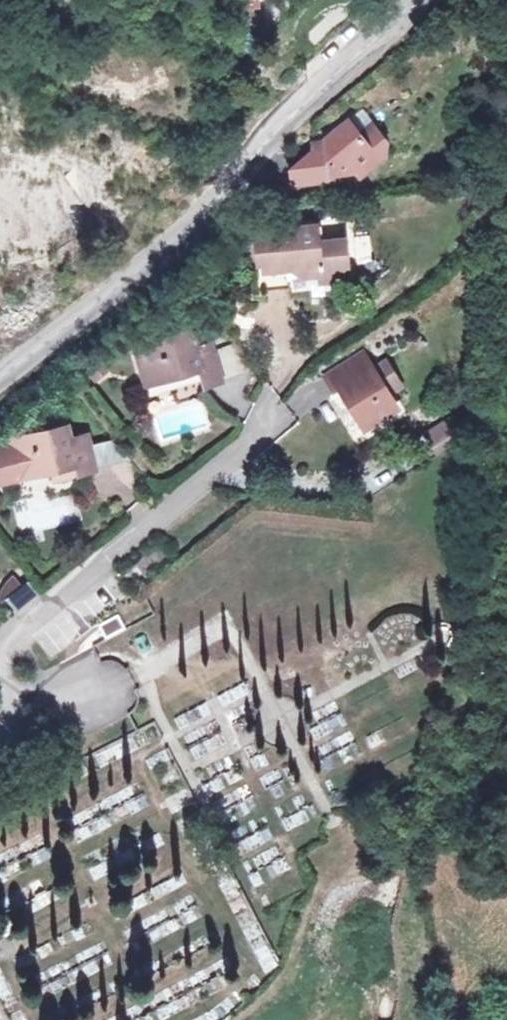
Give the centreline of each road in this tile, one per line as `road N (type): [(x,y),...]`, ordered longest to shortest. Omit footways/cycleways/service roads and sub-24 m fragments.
road 1 (tertiary): [(0,375),(188,229),(326,75),(408,0)]
road 2 (residential): [(0,642),(254,434)]

